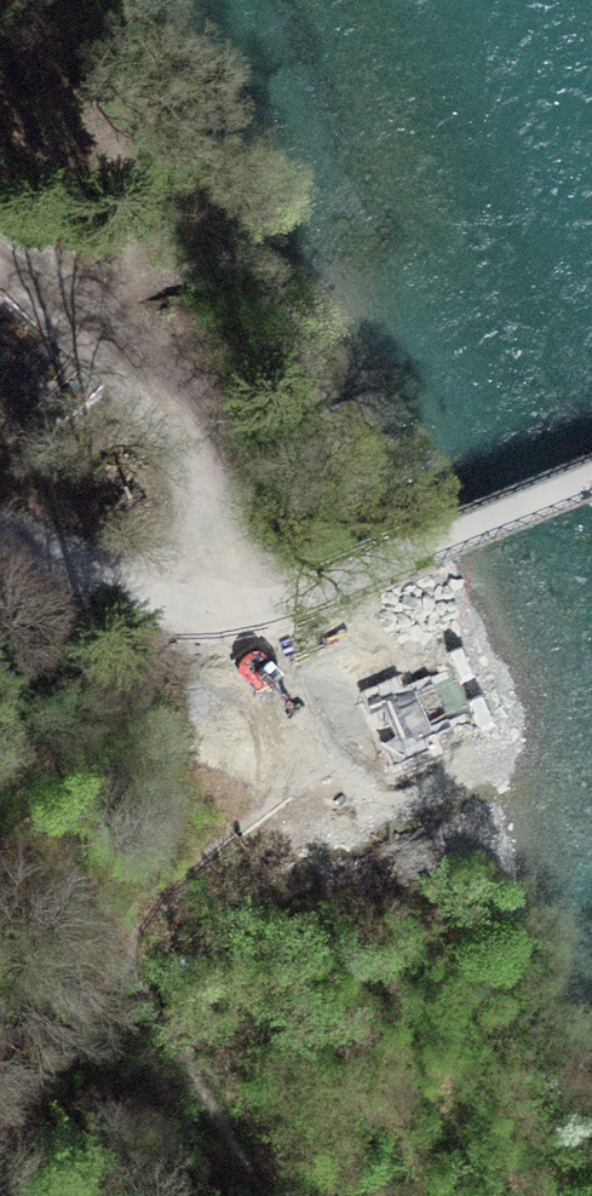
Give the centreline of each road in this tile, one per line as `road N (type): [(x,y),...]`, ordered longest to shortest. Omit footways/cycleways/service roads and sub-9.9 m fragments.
road 1 (unclassified): [(454,699),(396,726),(358,731),(318,716),(279,657),(235,620),(0,533)]
road 2 (track): [(0,266),(190,442)]
road 3 (track): [(190,442),(279,657)]
road 4 (tertiary): [(591,639),(454,699)]

